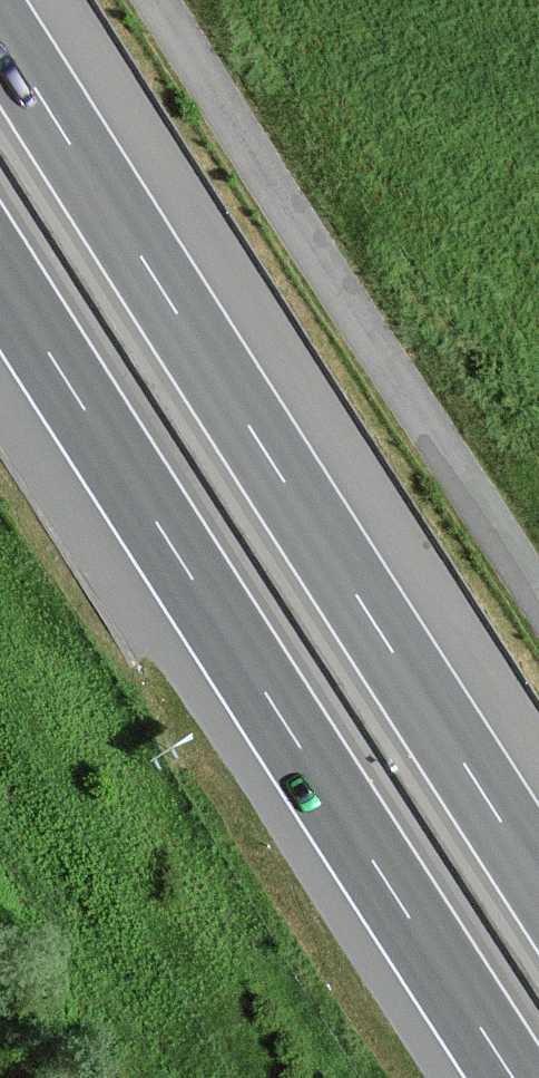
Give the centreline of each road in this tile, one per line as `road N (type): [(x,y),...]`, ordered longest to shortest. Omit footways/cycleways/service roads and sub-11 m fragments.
road 1 (motorway): [(538,881),(0,28)]
road 2 (motorway): [(0,281),(512,1077)]
road 3 (unclassified): [(164,0),(538,592)]

